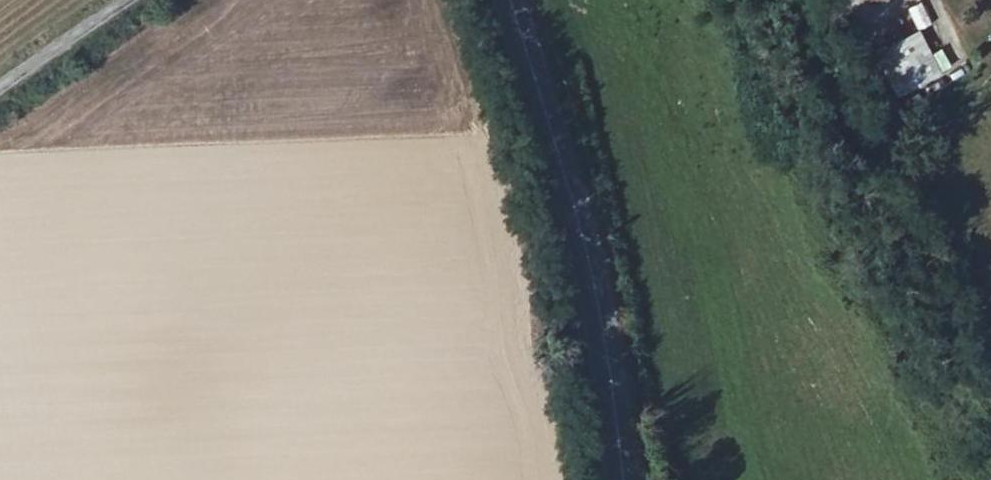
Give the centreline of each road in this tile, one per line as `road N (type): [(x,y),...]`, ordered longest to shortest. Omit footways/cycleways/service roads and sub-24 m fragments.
road 1 (tertiary): [(506,0),(586,295),(613,479)]
road 2 (unclassified): [(0,90),(132,0)]

